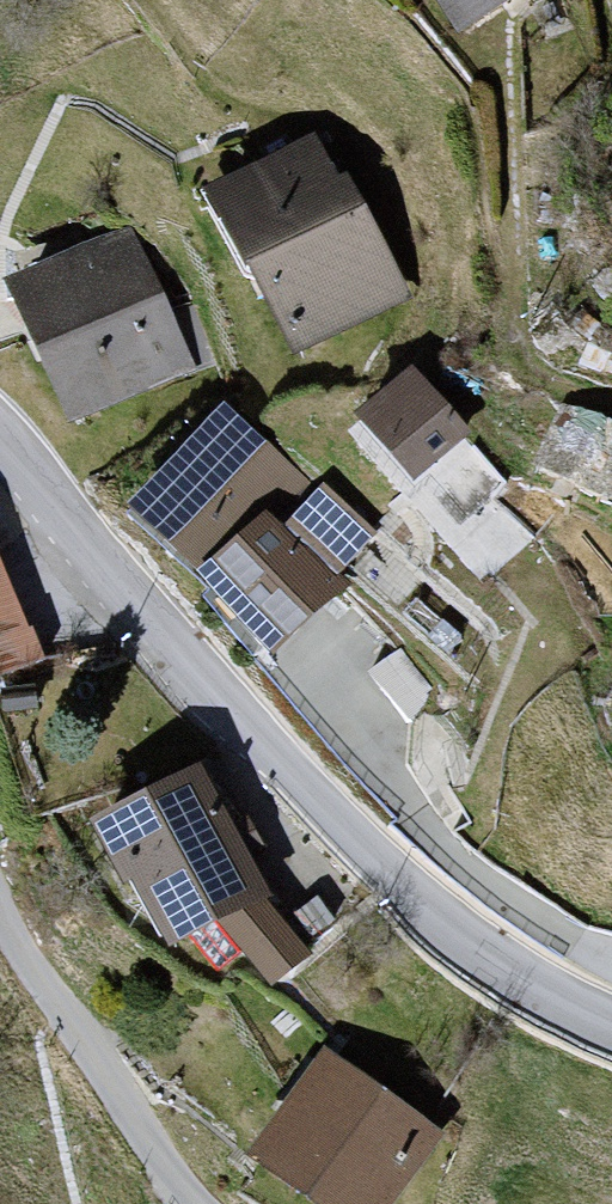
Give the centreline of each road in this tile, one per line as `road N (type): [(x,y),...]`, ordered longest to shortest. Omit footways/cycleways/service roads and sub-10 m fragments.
road 1 (tertiary): [(0,437),(425,910),(493,965),(611,1032)]
road 2 (residential): [(0,899),(65,1014),(192,1203)]

